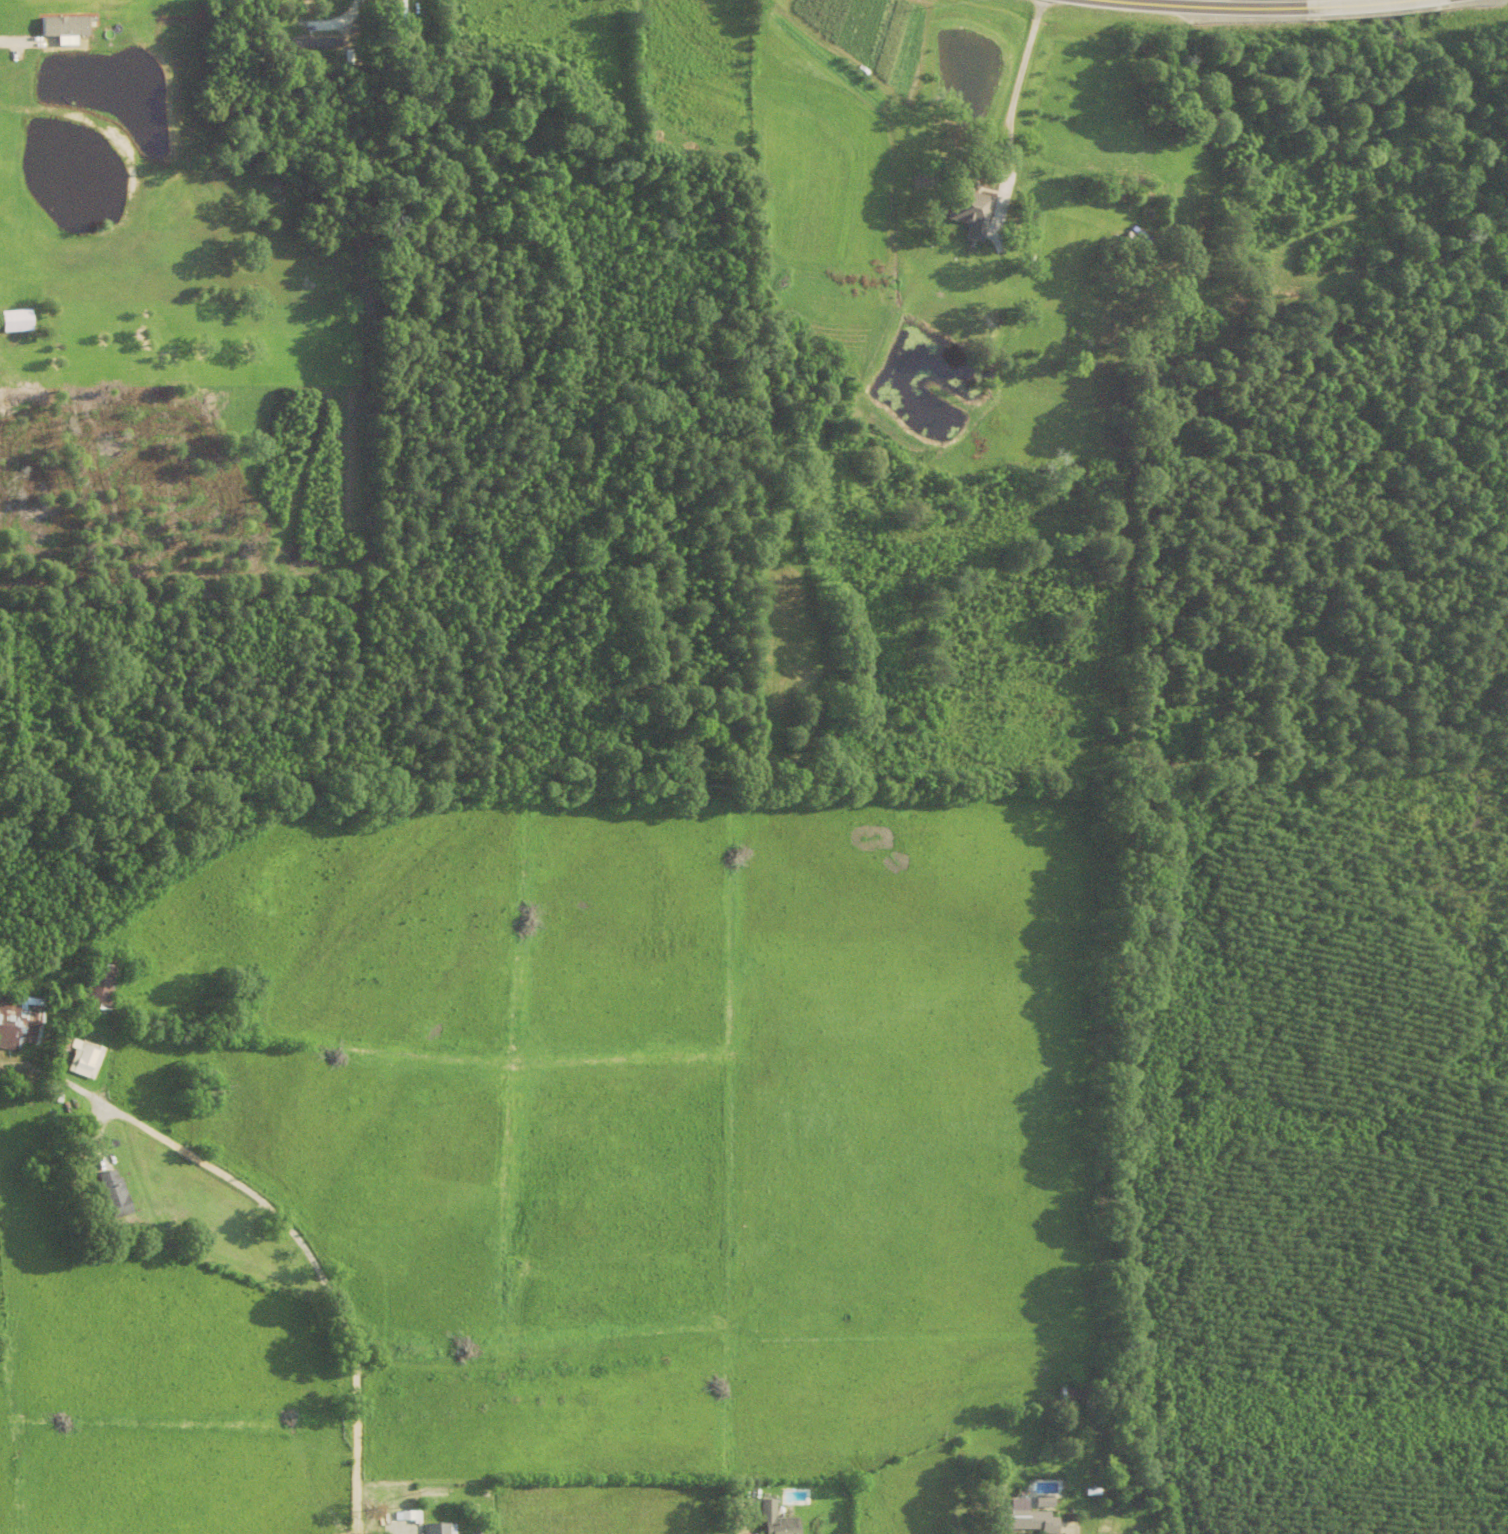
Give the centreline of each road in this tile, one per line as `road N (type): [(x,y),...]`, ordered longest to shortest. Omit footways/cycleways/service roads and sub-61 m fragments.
road 1 (secondary): [(1304,7),(1127,0)]

